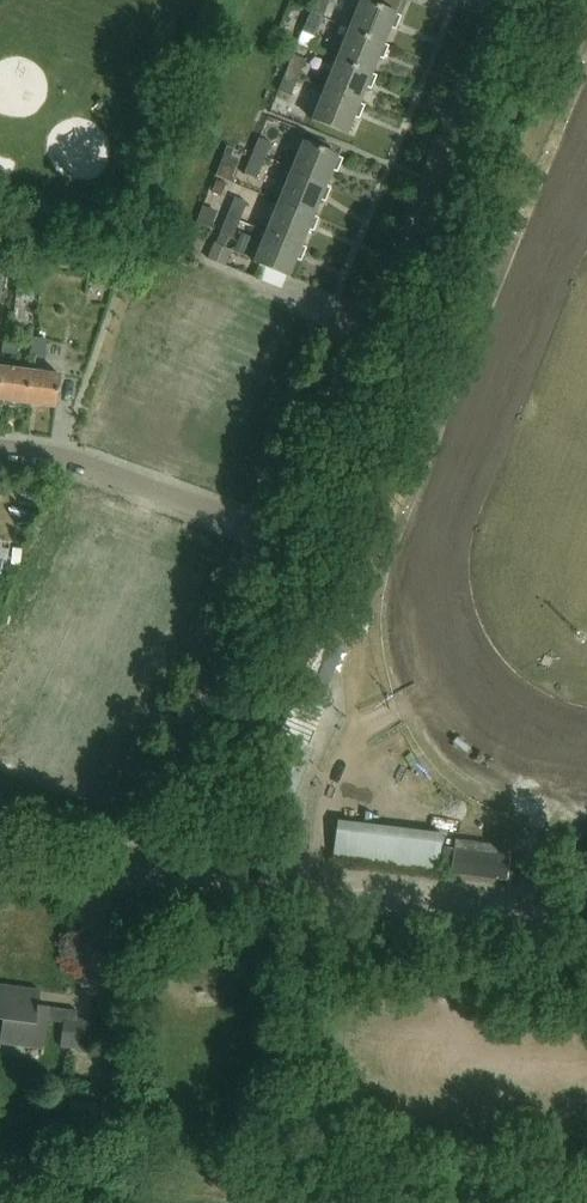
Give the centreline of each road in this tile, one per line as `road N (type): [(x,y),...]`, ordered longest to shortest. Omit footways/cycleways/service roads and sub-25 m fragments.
road 1 (residential): [(263,534),(336,361),(367,323),(503,0)]
road 2 (unclassified): [(586,931),(168,870),(130,877)]
road 3 (residential): [(130,877),(263,534)]
road 4 (residential): [(263,534),(57,457),(0,450)]
road 5 (unclassified): [(130,877),(77,883),(0,873)]

